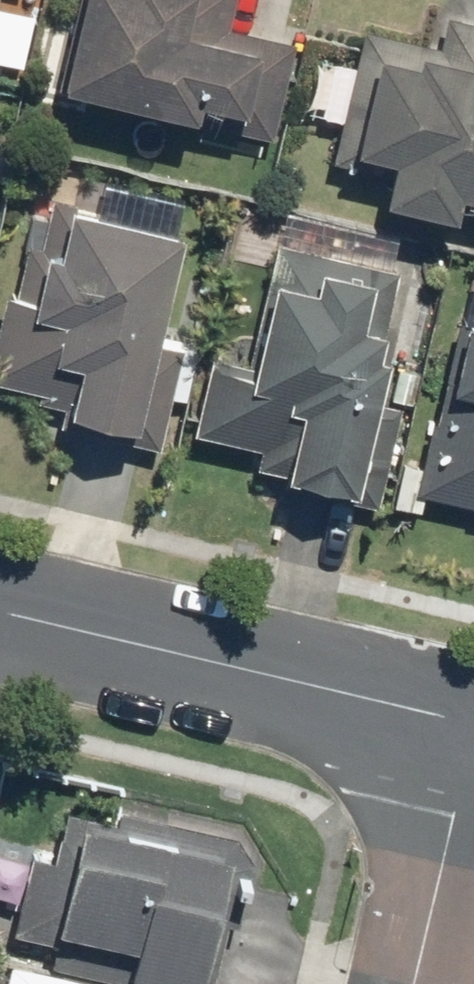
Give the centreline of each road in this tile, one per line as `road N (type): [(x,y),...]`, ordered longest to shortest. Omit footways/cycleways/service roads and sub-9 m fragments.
road 1 (tertiary): [(0,613),(473,727)]
road 2 (residential): [(473,767),(418,983)]

